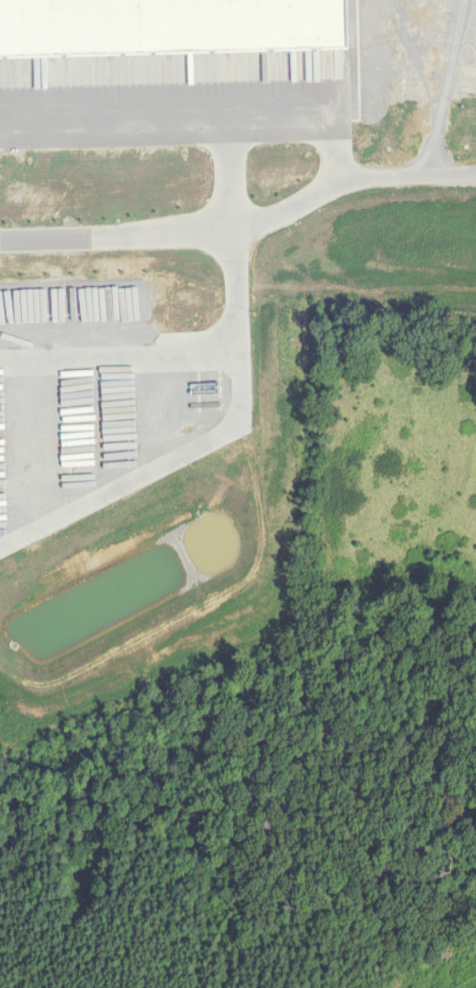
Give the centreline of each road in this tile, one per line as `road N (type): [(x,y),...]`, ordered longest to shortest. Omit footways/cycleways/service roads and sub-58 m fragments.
road 1 (residential): [(0,544),(229,426),(241,352),(221,116)]
road 2 (residential): [(0,242),(167,235),(273,217),(351,184),(475,174)]
road 3 (residential): [(333,188),(330,142),(313,118),(0,126)]
road 4 (residential): [(241,352),(0,359)]

